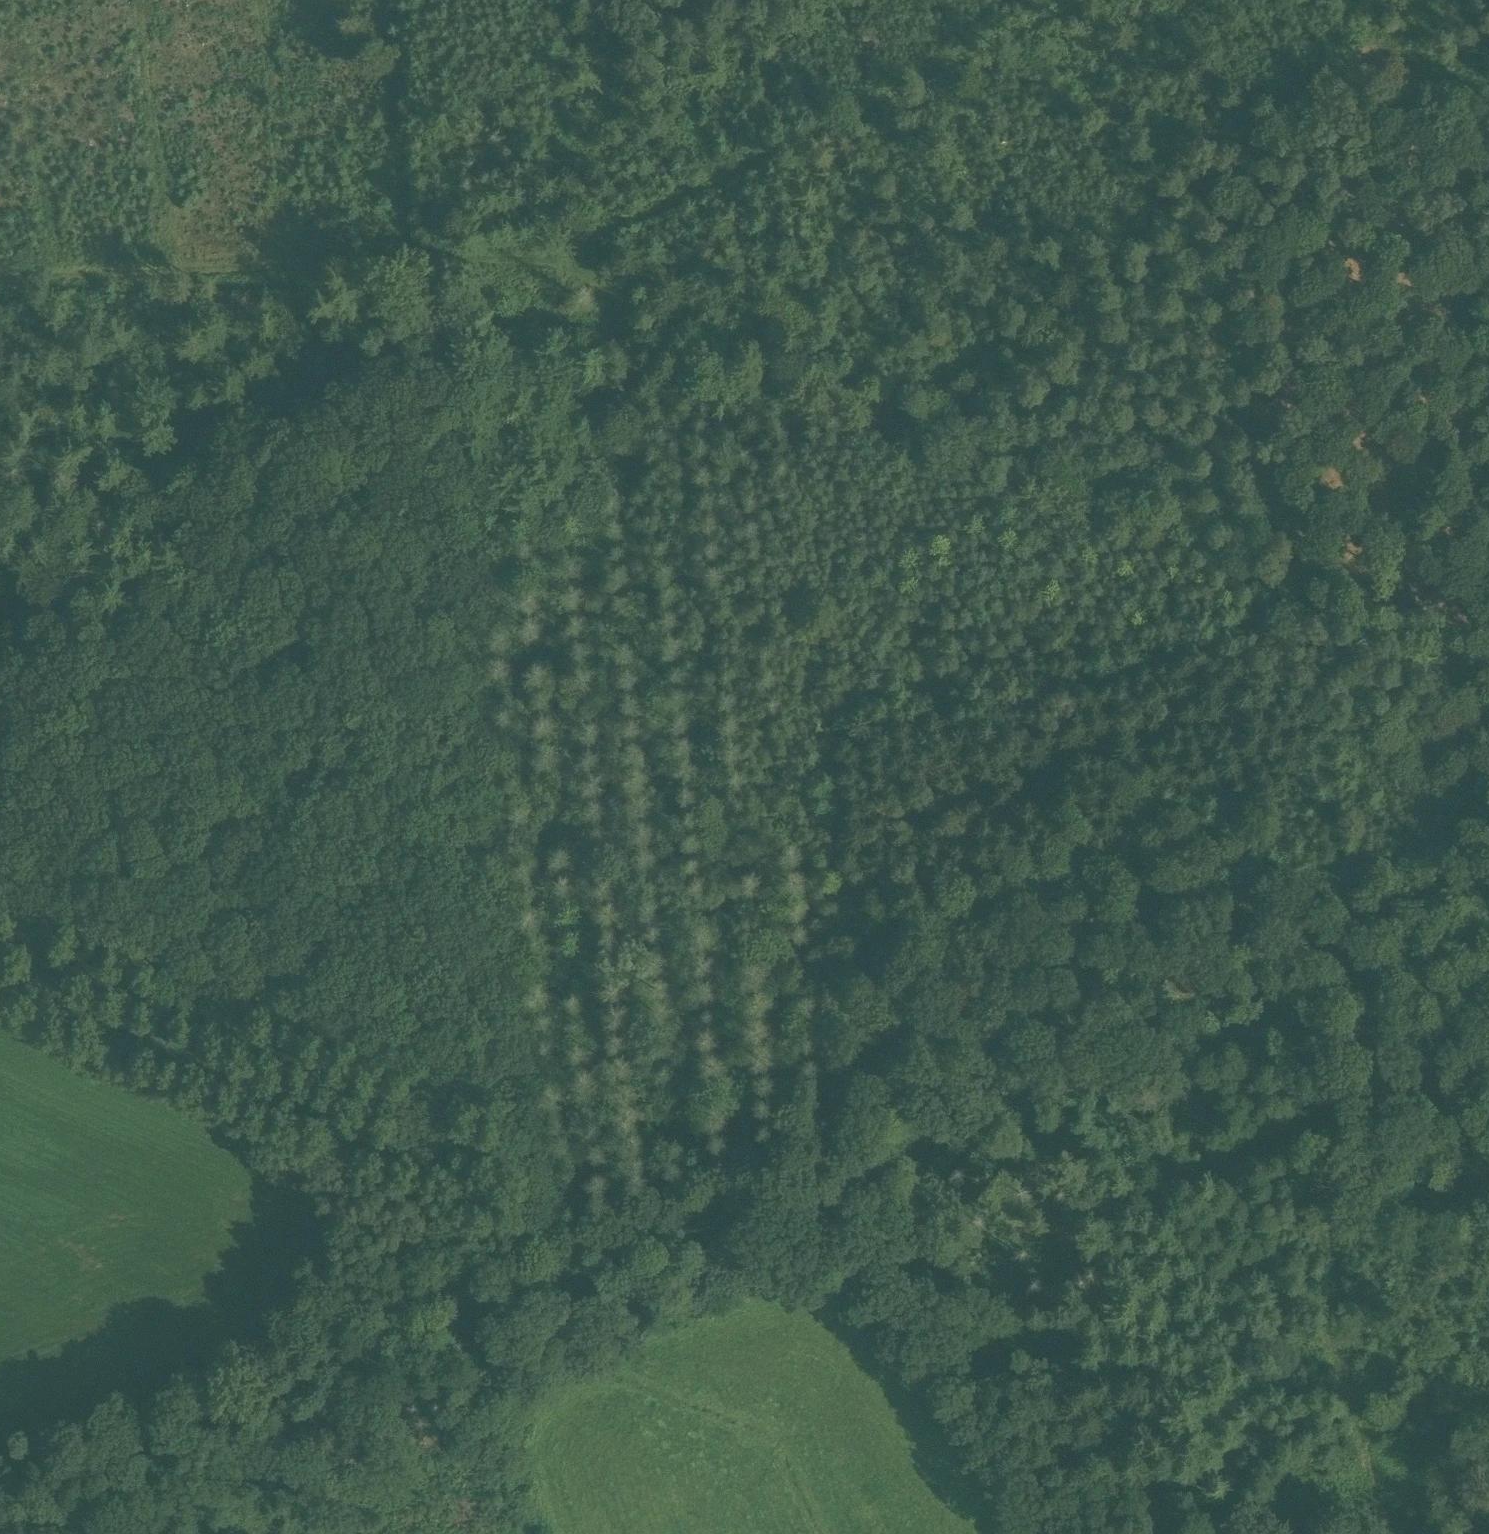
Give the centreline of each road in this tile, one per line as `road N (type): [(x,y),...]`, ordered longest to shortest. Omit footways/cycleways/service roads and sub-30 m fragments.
road 1 (track): [(1488,1478),(1384,1519),(1387,1533)]

